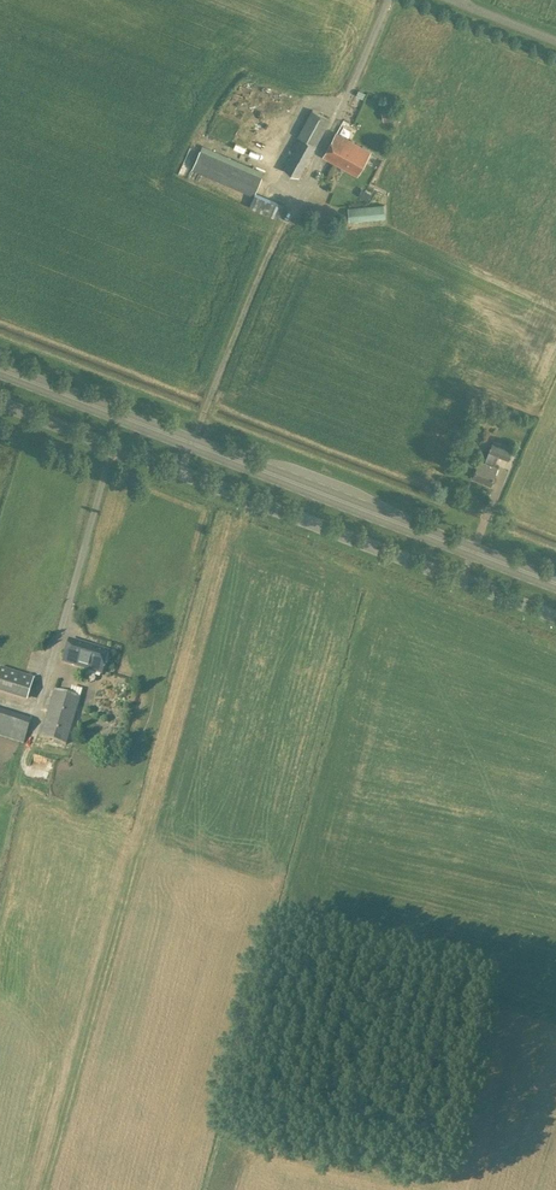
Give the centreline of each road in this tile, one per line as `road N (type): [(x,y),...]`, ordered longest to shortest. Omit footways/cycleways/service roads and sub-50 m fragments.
road 1 (unclassified): [(555,619),(0,404)]
road 2 (primary): [(0,370),(555,584)]

